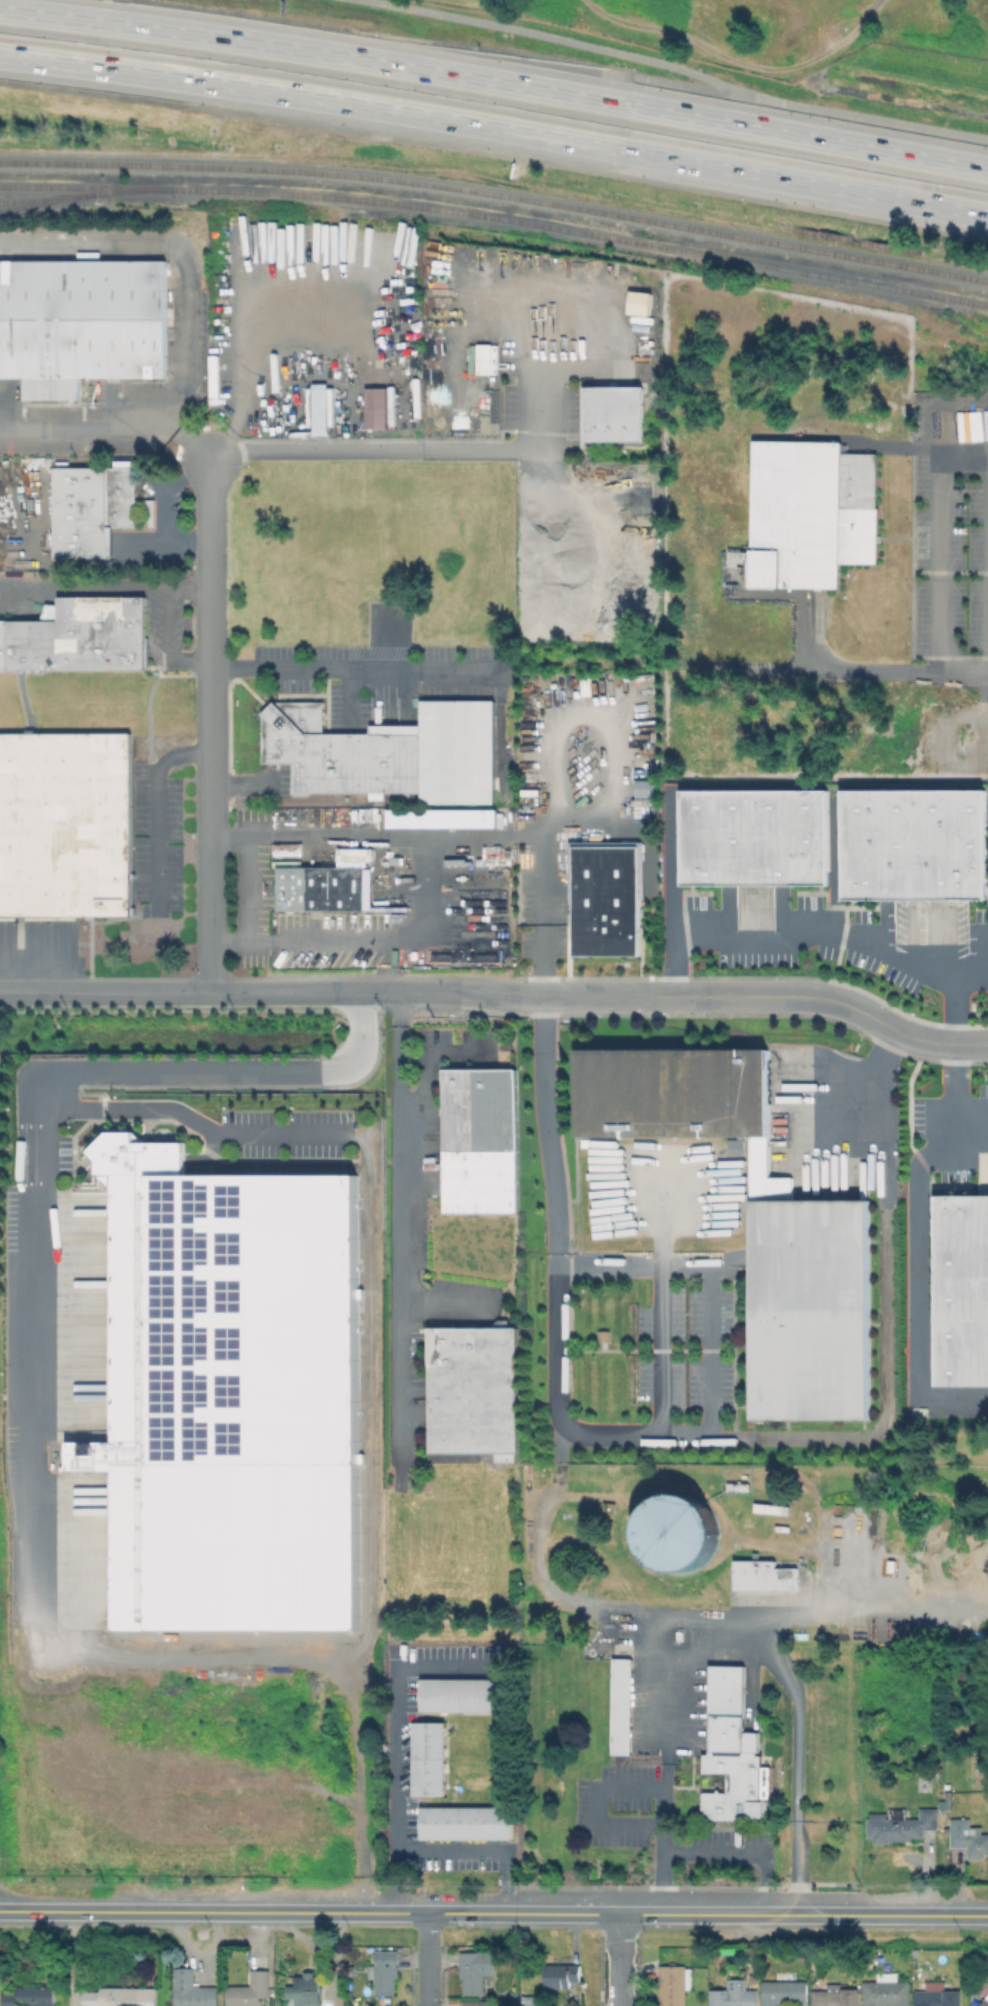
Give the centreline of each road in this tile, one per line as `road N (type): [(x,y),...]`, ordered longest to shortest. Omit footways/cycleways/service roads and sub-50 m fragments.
road 1 (motorway): [(0,54),(379,107),(987,214)]
road 2 (motorway): [(615,102),(0,9)]
road 3 (secondary): [(1,1911),(519,1914)]
road 4 (residential): [(523,998),(816,998),(912,1038),(987,1045)]
road 5 (residential): [(0,992),(396,990)]
road 6 (motorway): [(987,170),(615,102)]
road 7 (secondary): [(519,1914),(855,1915)]
road 8 (residential): [(210,677),(209,459)]
road 9 (residential): [(212,991),(211,807)]
road 10 (secondary): [(855,1915),(987,1917)]
road 11 (residential): [(211,807),(210,677)]
road 12 (residential): [(396,990),(523,998)]

